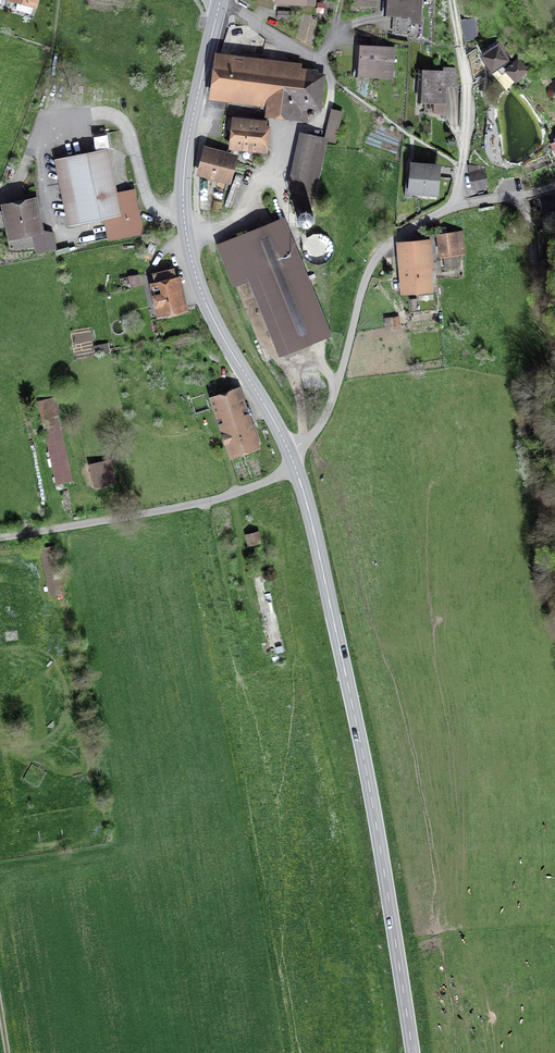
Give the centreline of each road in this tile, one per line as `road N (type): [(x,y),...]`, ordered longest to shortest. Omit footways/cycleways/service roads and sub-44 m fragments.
road 1 (tertiary): [(296,470),(369,782),(413,1052)]
road 2 (tertiary): [(220,1),(188,145),(185,228),(204,299),(288,450)]
road 3 (residential): [(288,450),(314,435),(332,404),(379,255),(451,208)]
road 4 (unclassified): [(0,540),(205,502),(296,470)]
road 5 (residential): [(451,208),(468,112),(452,0)]
road 6 (residential): [(220,1),(314,56),(336,24)]
road 7 (track): [(519,197),(542,298),(554,321)]

